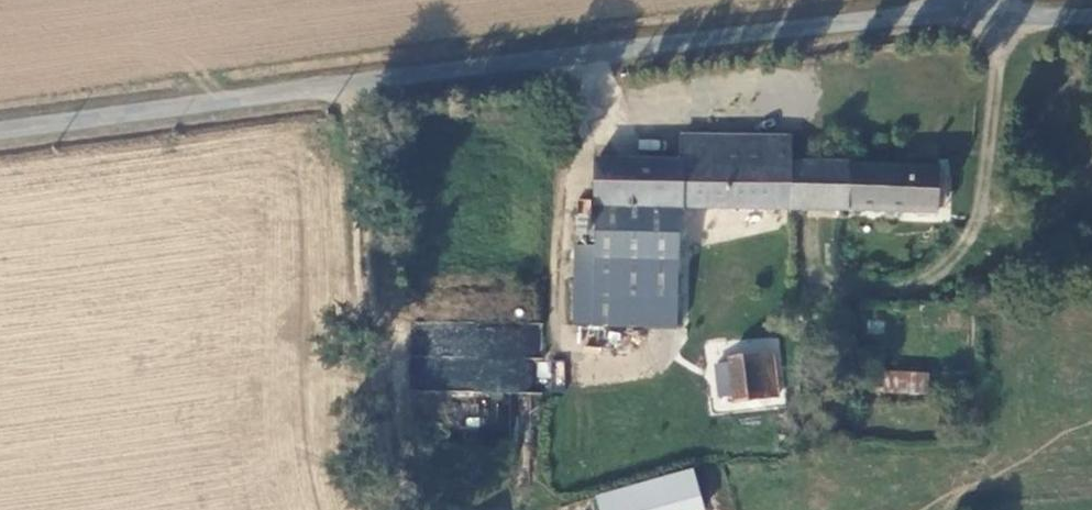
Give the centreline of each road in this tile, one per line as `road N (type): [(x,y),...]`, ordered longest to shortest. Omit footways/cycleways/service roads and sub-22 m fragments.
road 1 (unclassified): [(0,134),(354,85),(988,17)]
road 2 (track): [(354,85),(409,456),(588,447)]

